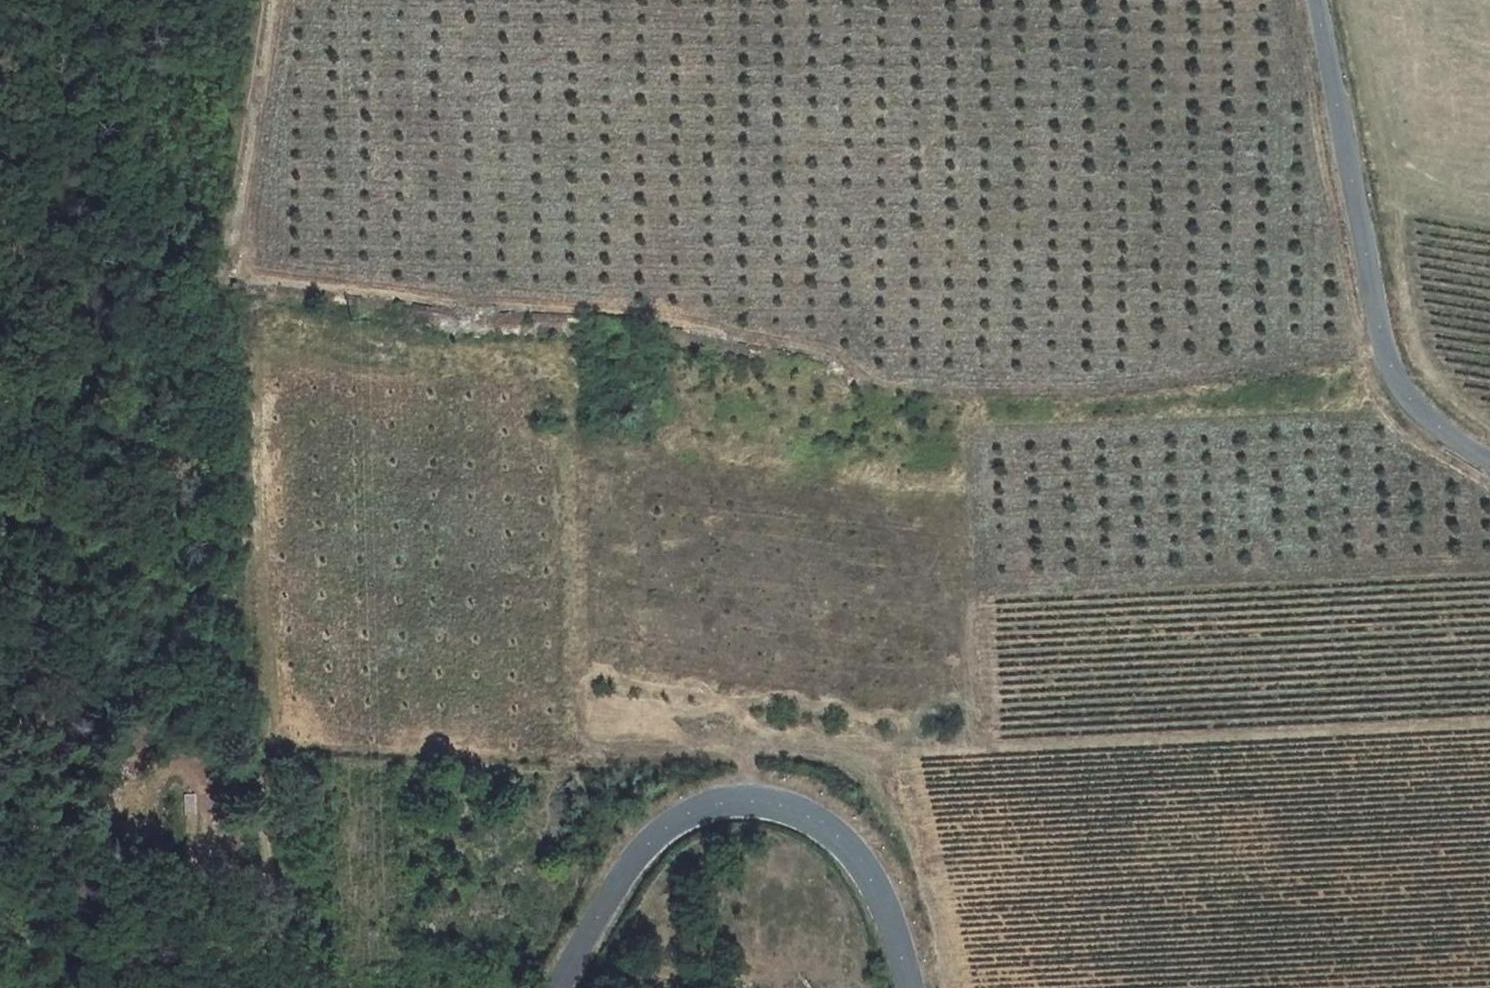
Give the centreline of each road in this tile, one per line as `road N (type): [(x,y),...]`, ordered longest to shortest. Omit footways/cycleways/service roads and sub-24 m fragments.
road 1 (tertiary): [(909,987),(874,885),(840,834),(788,807),(745,800),(707,803),(660,826),(634,854),(553,987)]
road 2 (tertiary): [(1317,0),(1389,358),(1409,397),(1448,435),(1489,460)]

